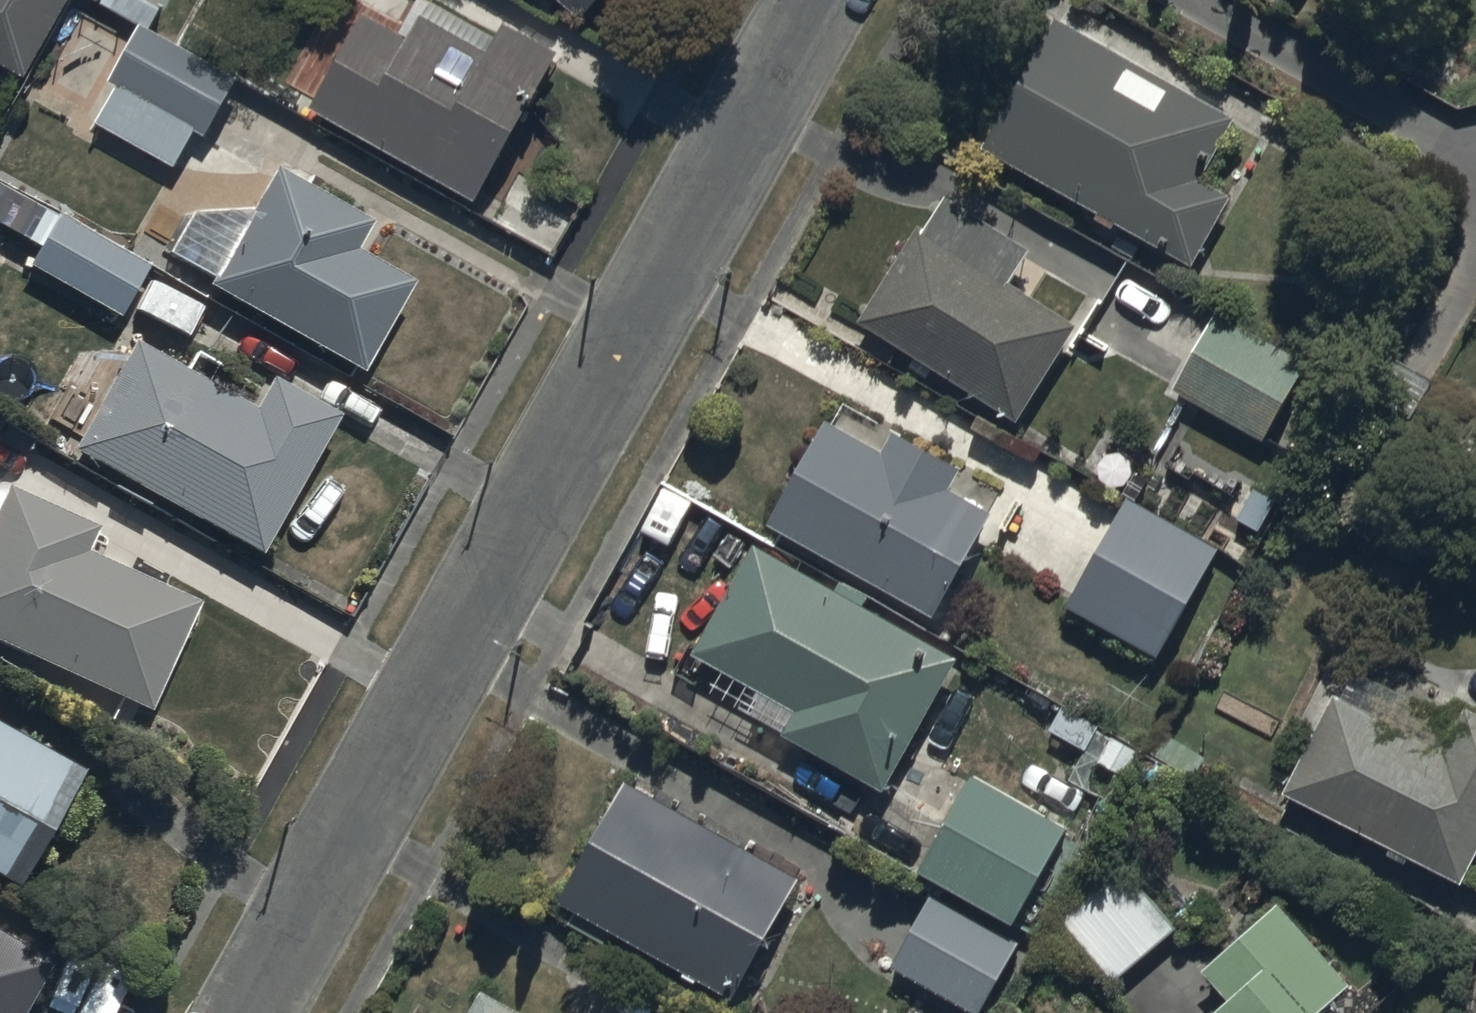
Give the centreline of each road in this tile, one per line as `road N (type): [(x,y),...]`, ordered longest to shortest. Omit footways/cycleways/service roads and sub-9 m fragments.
road 1 (residential): [(814,0),(246,1012)]

